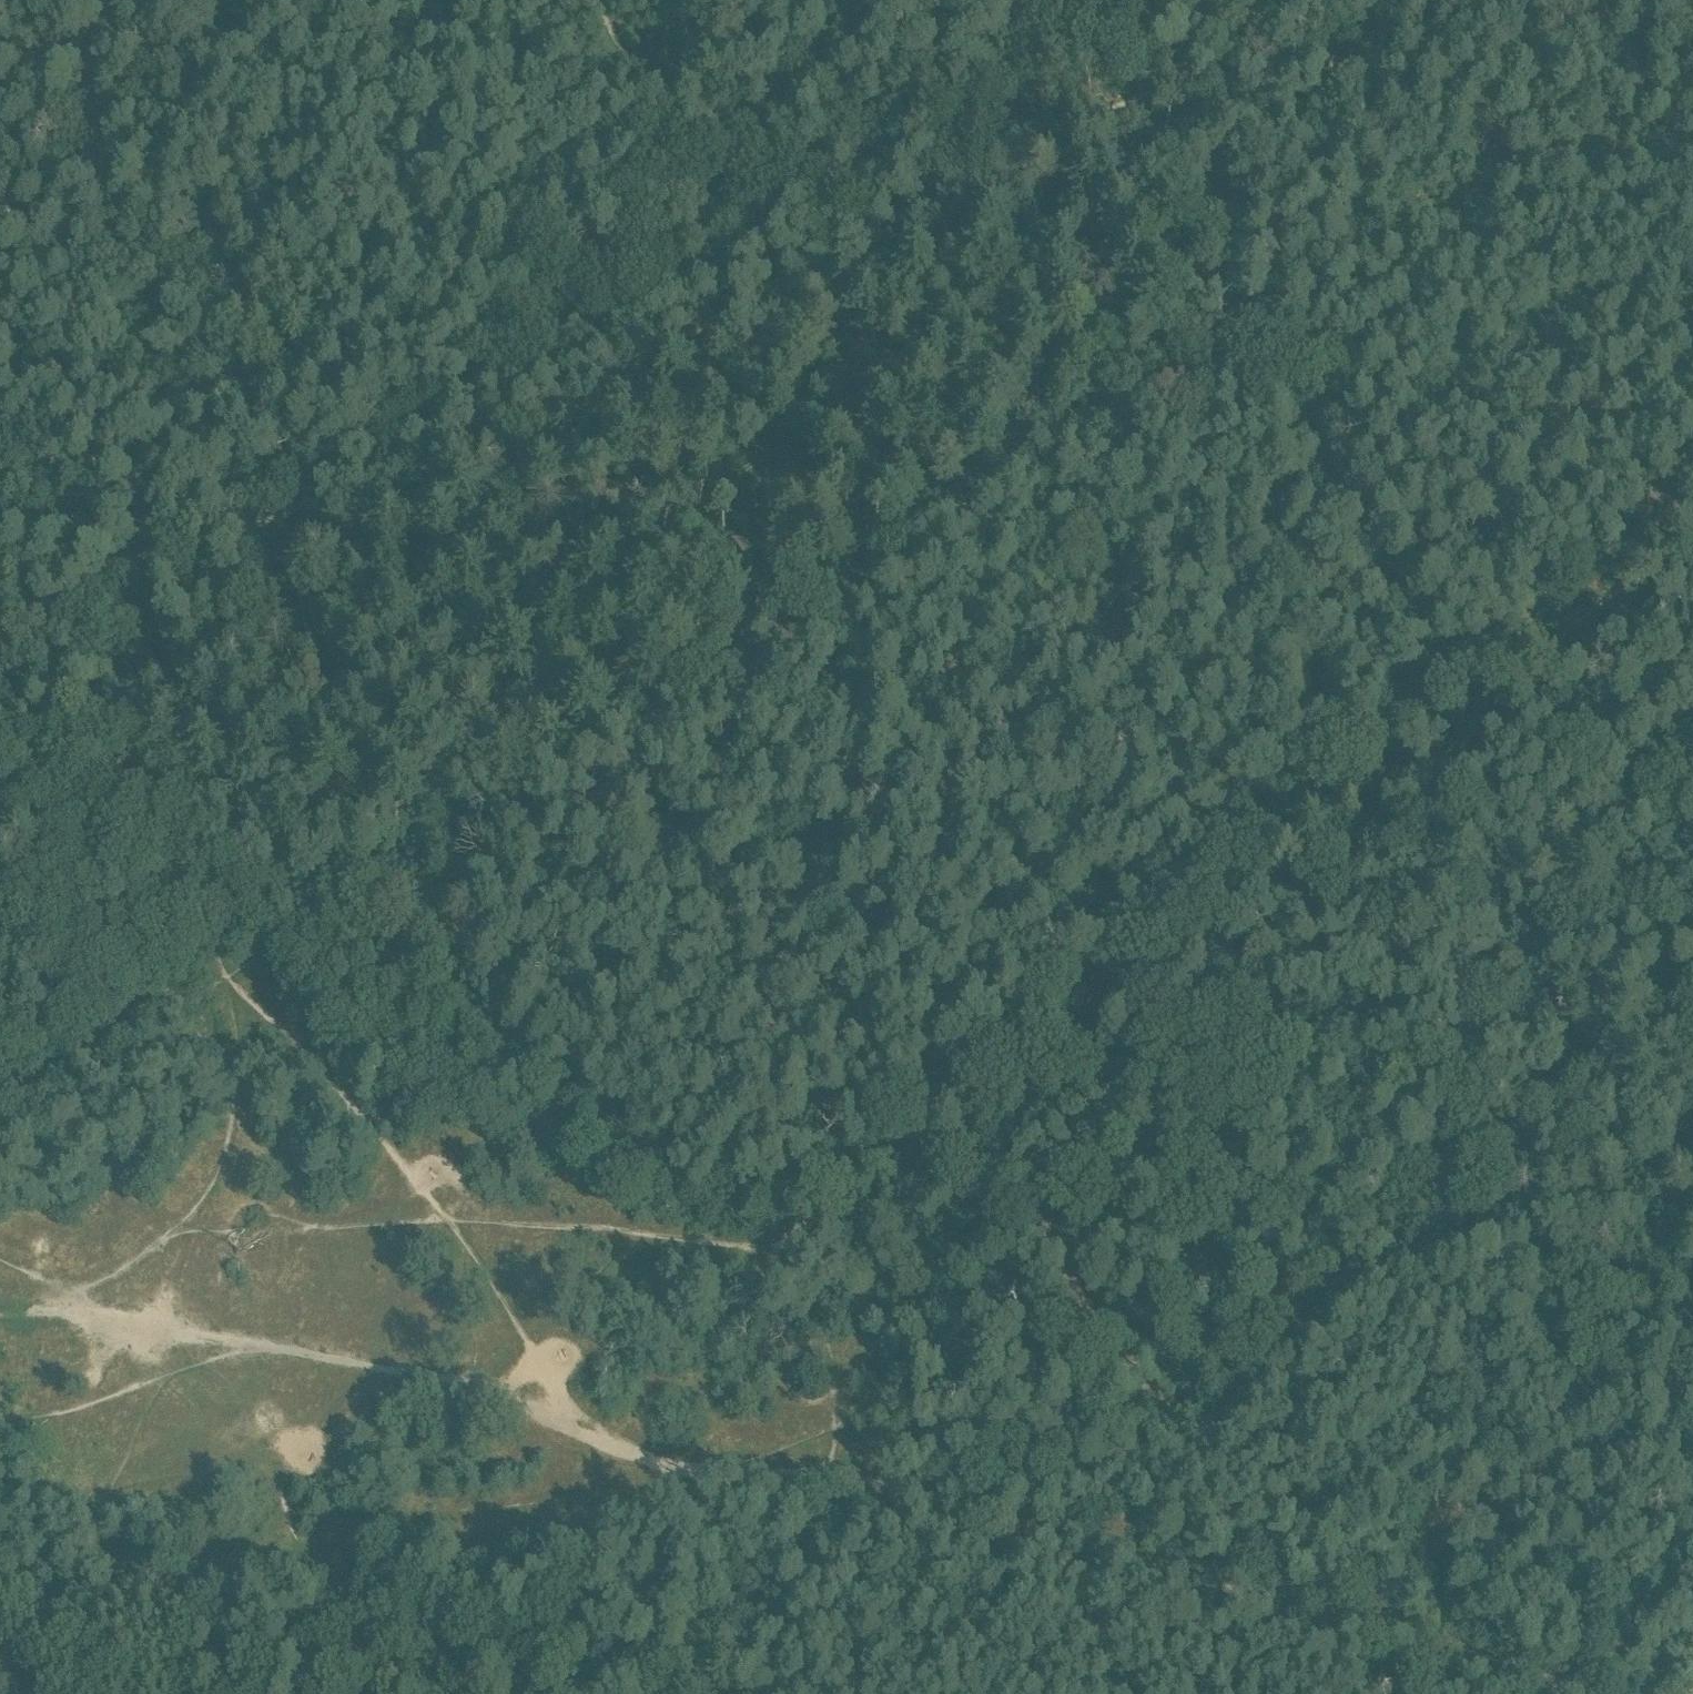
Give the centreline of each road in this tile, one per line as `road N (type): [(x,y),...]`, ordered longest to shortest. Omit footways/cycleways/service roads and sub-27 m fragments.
road 1 (track): [(0,1261),(72,1294),(188,1328),(492,1397),(655,1462),(844,1480),(1364,1632)]
road 2 (track): [(705,1245),(1692,498)]
road 3 (track): [(0,618),(701,200),(566,0)]
road 4 (track): [(705,1245),(453,1221),(220,965)]
road 5 (track): [(175,1229),(266,1234),(453,1221),(593,1442)]
road 6 (track): [(1073,0),(701,200),(677,263)]
road 7 (track): [(220,965),(230,1120),(221,1166),(197,1204),(145,1254),(96,1283),(0,1309)]
road 8 (track): [(36,630),(220,965)]
road 9 (track): [(844,1480),(842,1334),(795,1281),(705,1245)]
road 10 (track): [(1364,1632),(1564,1691)]
road 11 (track): [(1692,1544),(1564,1691)]

